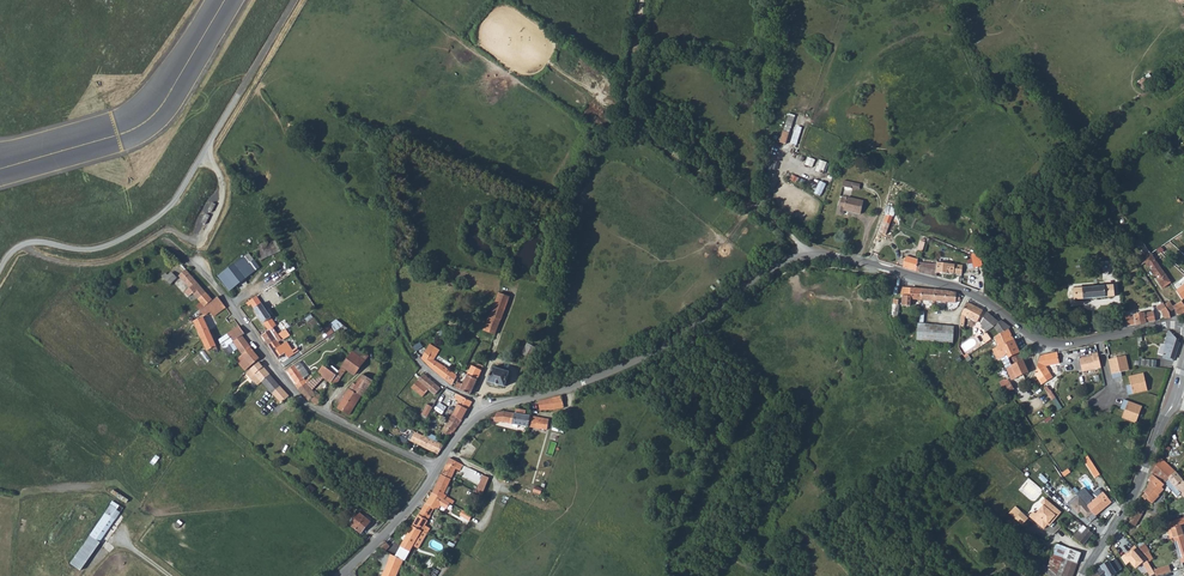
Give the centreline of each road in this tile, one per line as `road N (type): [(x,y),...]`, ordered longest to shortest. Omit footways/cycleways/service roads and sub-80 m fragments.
road 1 (unclassified): [(490,409),(574,387),(629,362),(807,252),(948,285),(1050,344),(1183,328)]
road 2 (residential): [(437,468),(312,409),(221,288),(165,240)]
road 3 (track): [(807,252),(629,115),(642,0)]
road 4 (secondary): [(1176,396),(1136,489),(1082,575)]
road 5 (unclassified): [(344,570),(437,468)]

